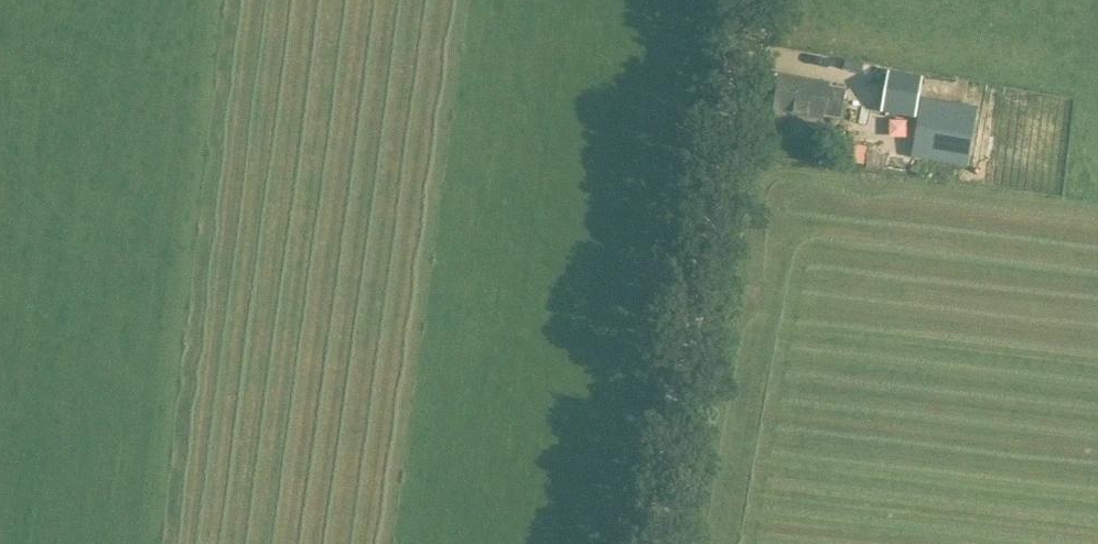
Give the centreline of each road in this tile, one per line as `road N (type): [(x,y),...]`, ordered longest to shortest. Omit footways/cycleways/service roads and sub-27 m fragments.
road 1 (unclassified): [(650,543),(742,0)]

